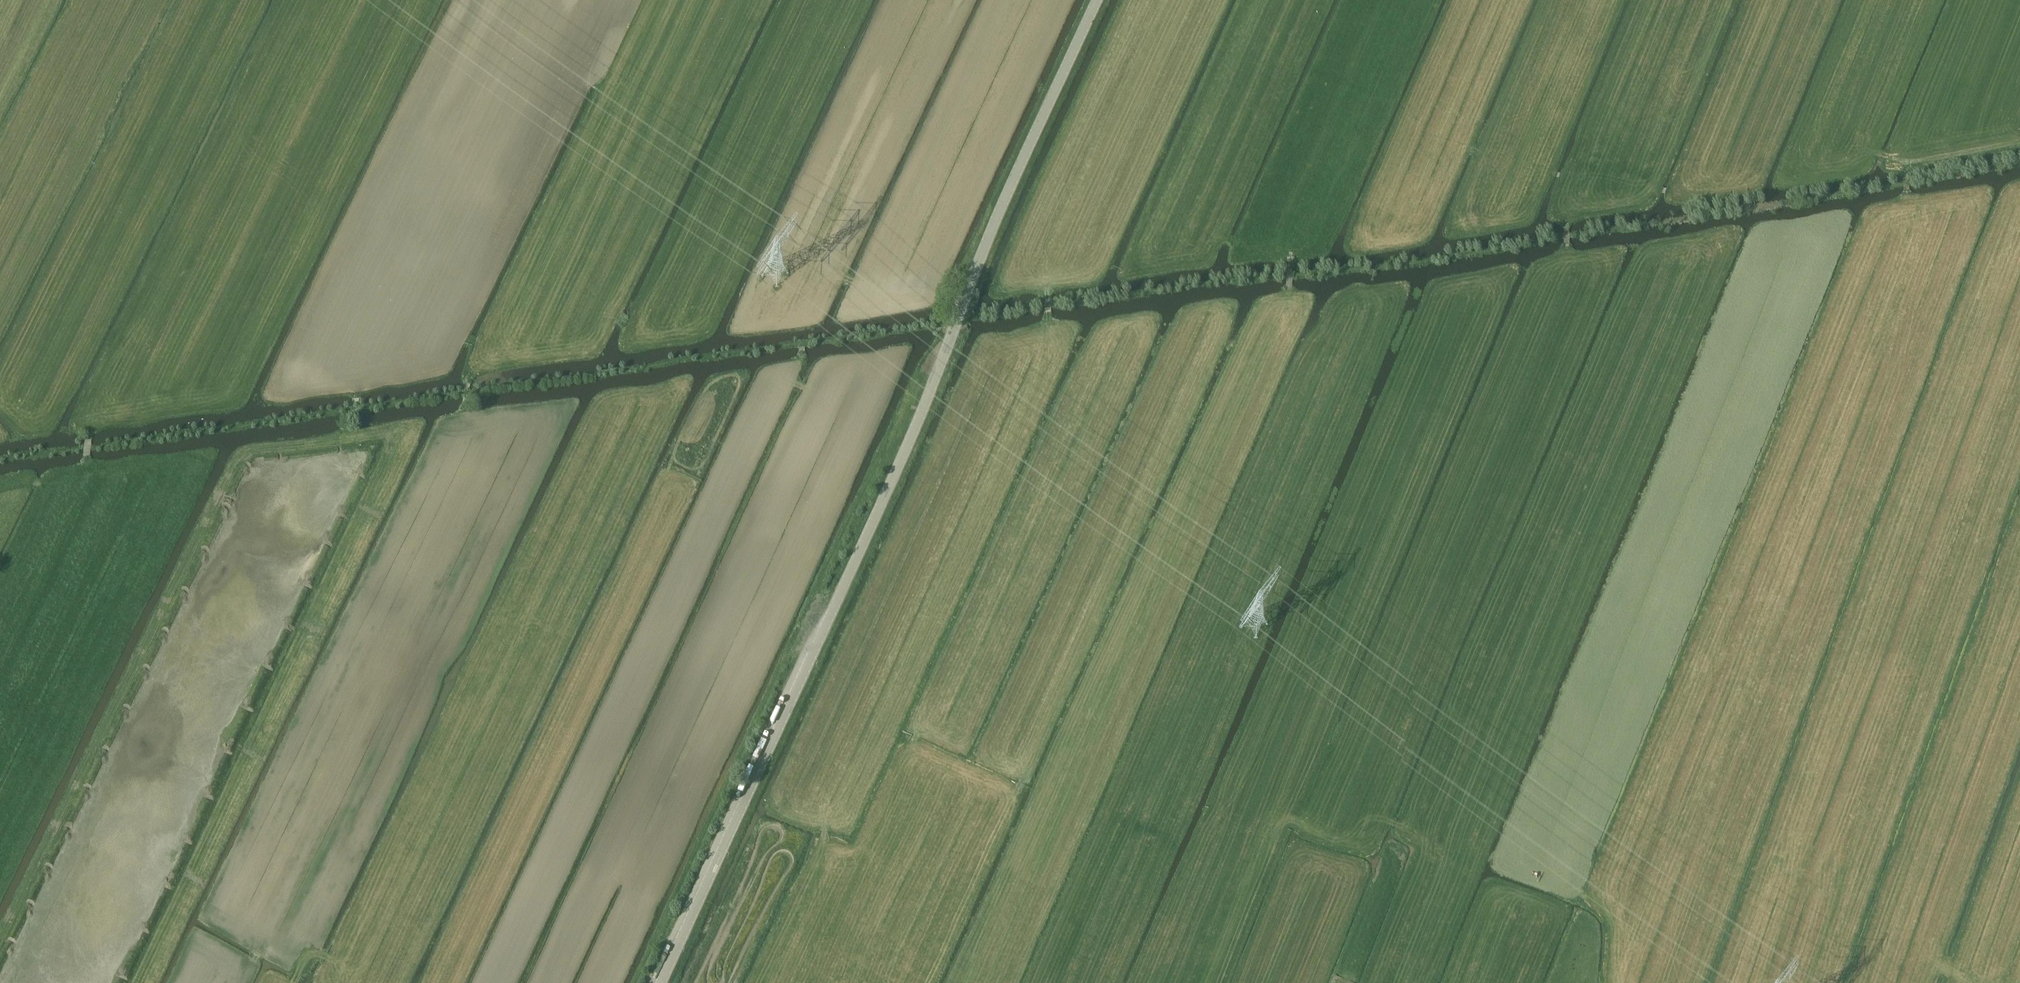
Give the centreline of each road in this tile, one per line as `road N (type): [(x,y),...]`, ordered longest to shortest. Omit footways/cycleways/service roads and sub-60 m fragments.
road 1 (unclassified): [(661,982),(957,321)]
road 2 (unclassified): [(1096,0),(957,321)]
road 3 (track): [(2019,144),(1900,164),(1870,150)]
road 4 (track): [(843,277),(970,287)]

